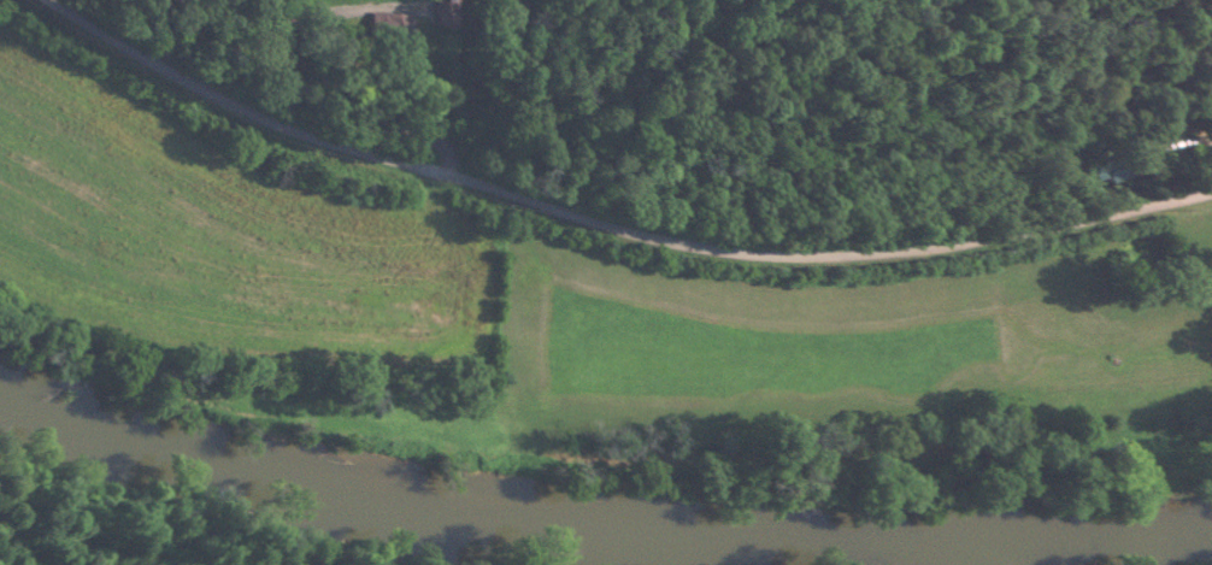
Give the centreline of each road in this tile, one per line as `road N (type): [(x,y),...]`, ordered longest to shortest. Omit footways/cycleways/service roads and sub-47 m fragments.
road 1 (residential): [(53,0),(286,126),(723,253),(888,253),(1211,193)]

